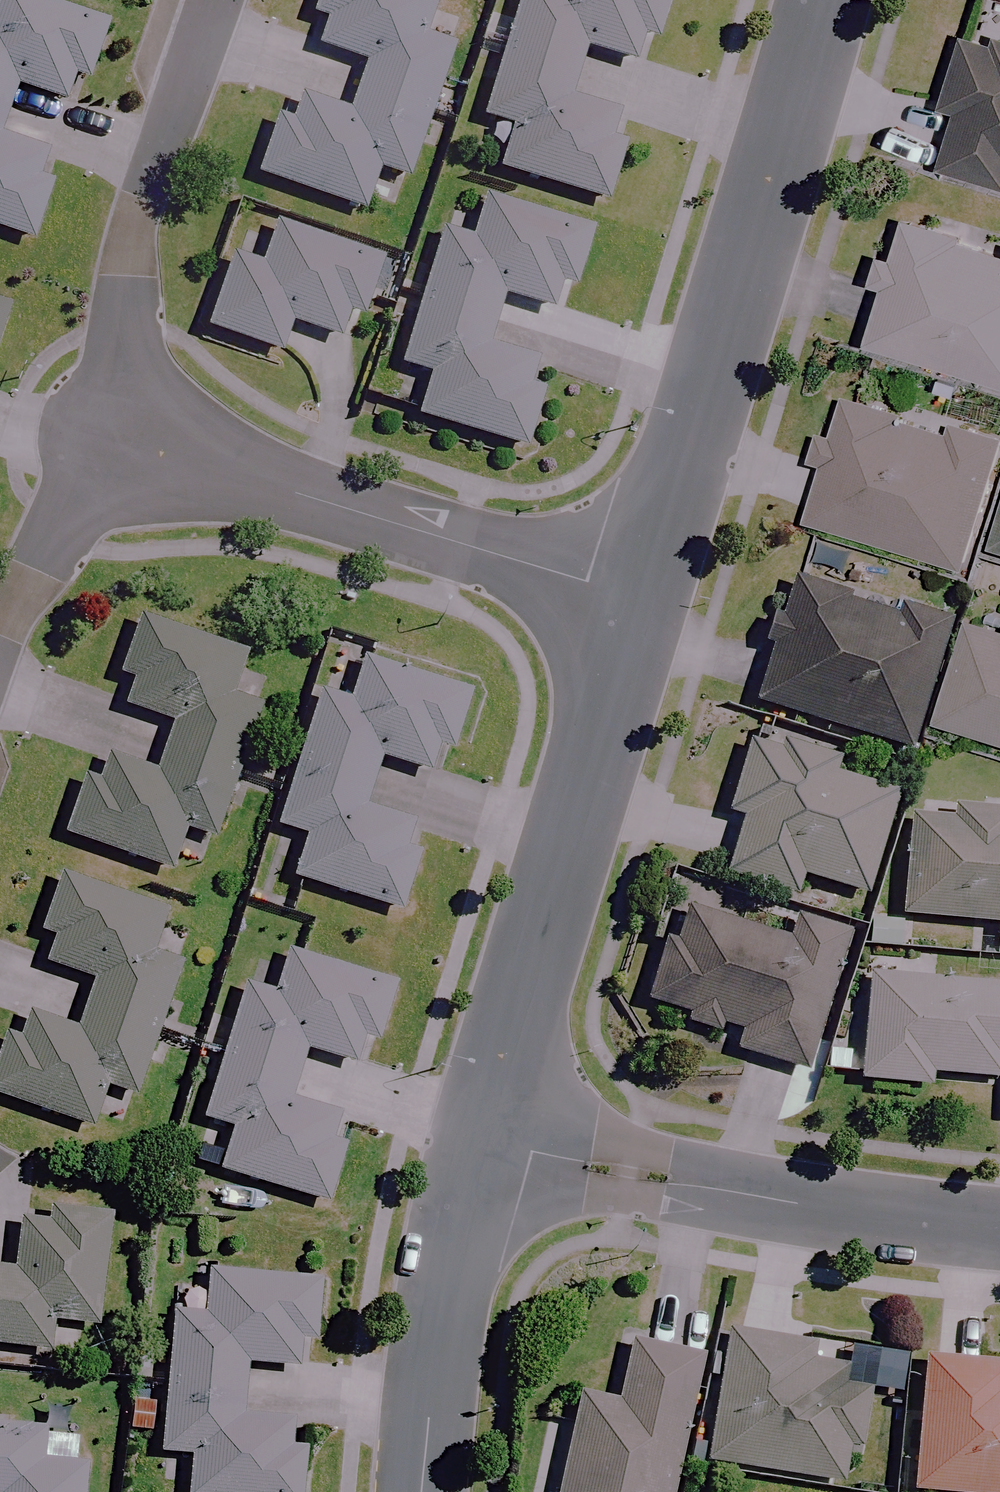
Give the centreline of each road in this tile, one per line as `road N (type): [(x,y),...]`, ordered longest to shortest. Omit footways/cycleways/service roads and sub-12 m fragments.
road 1 (tertiary): [(641,599),(819,0)]
road 2 (tertiary): [(478,1143),(641,599)]
road 3 (residential): [(121,445),(641,599)]
road 4 (residential): [(478,1143),(877,1218),(999,1229)]
road 5 (residential): [(209,0),(142,186),(123,311),(121,445)]
road 6 (tertiary): [(421,1491),(448,1270),(478,1143)]
road 7 (residential): [(0,648),(33,562),(121,445)]

